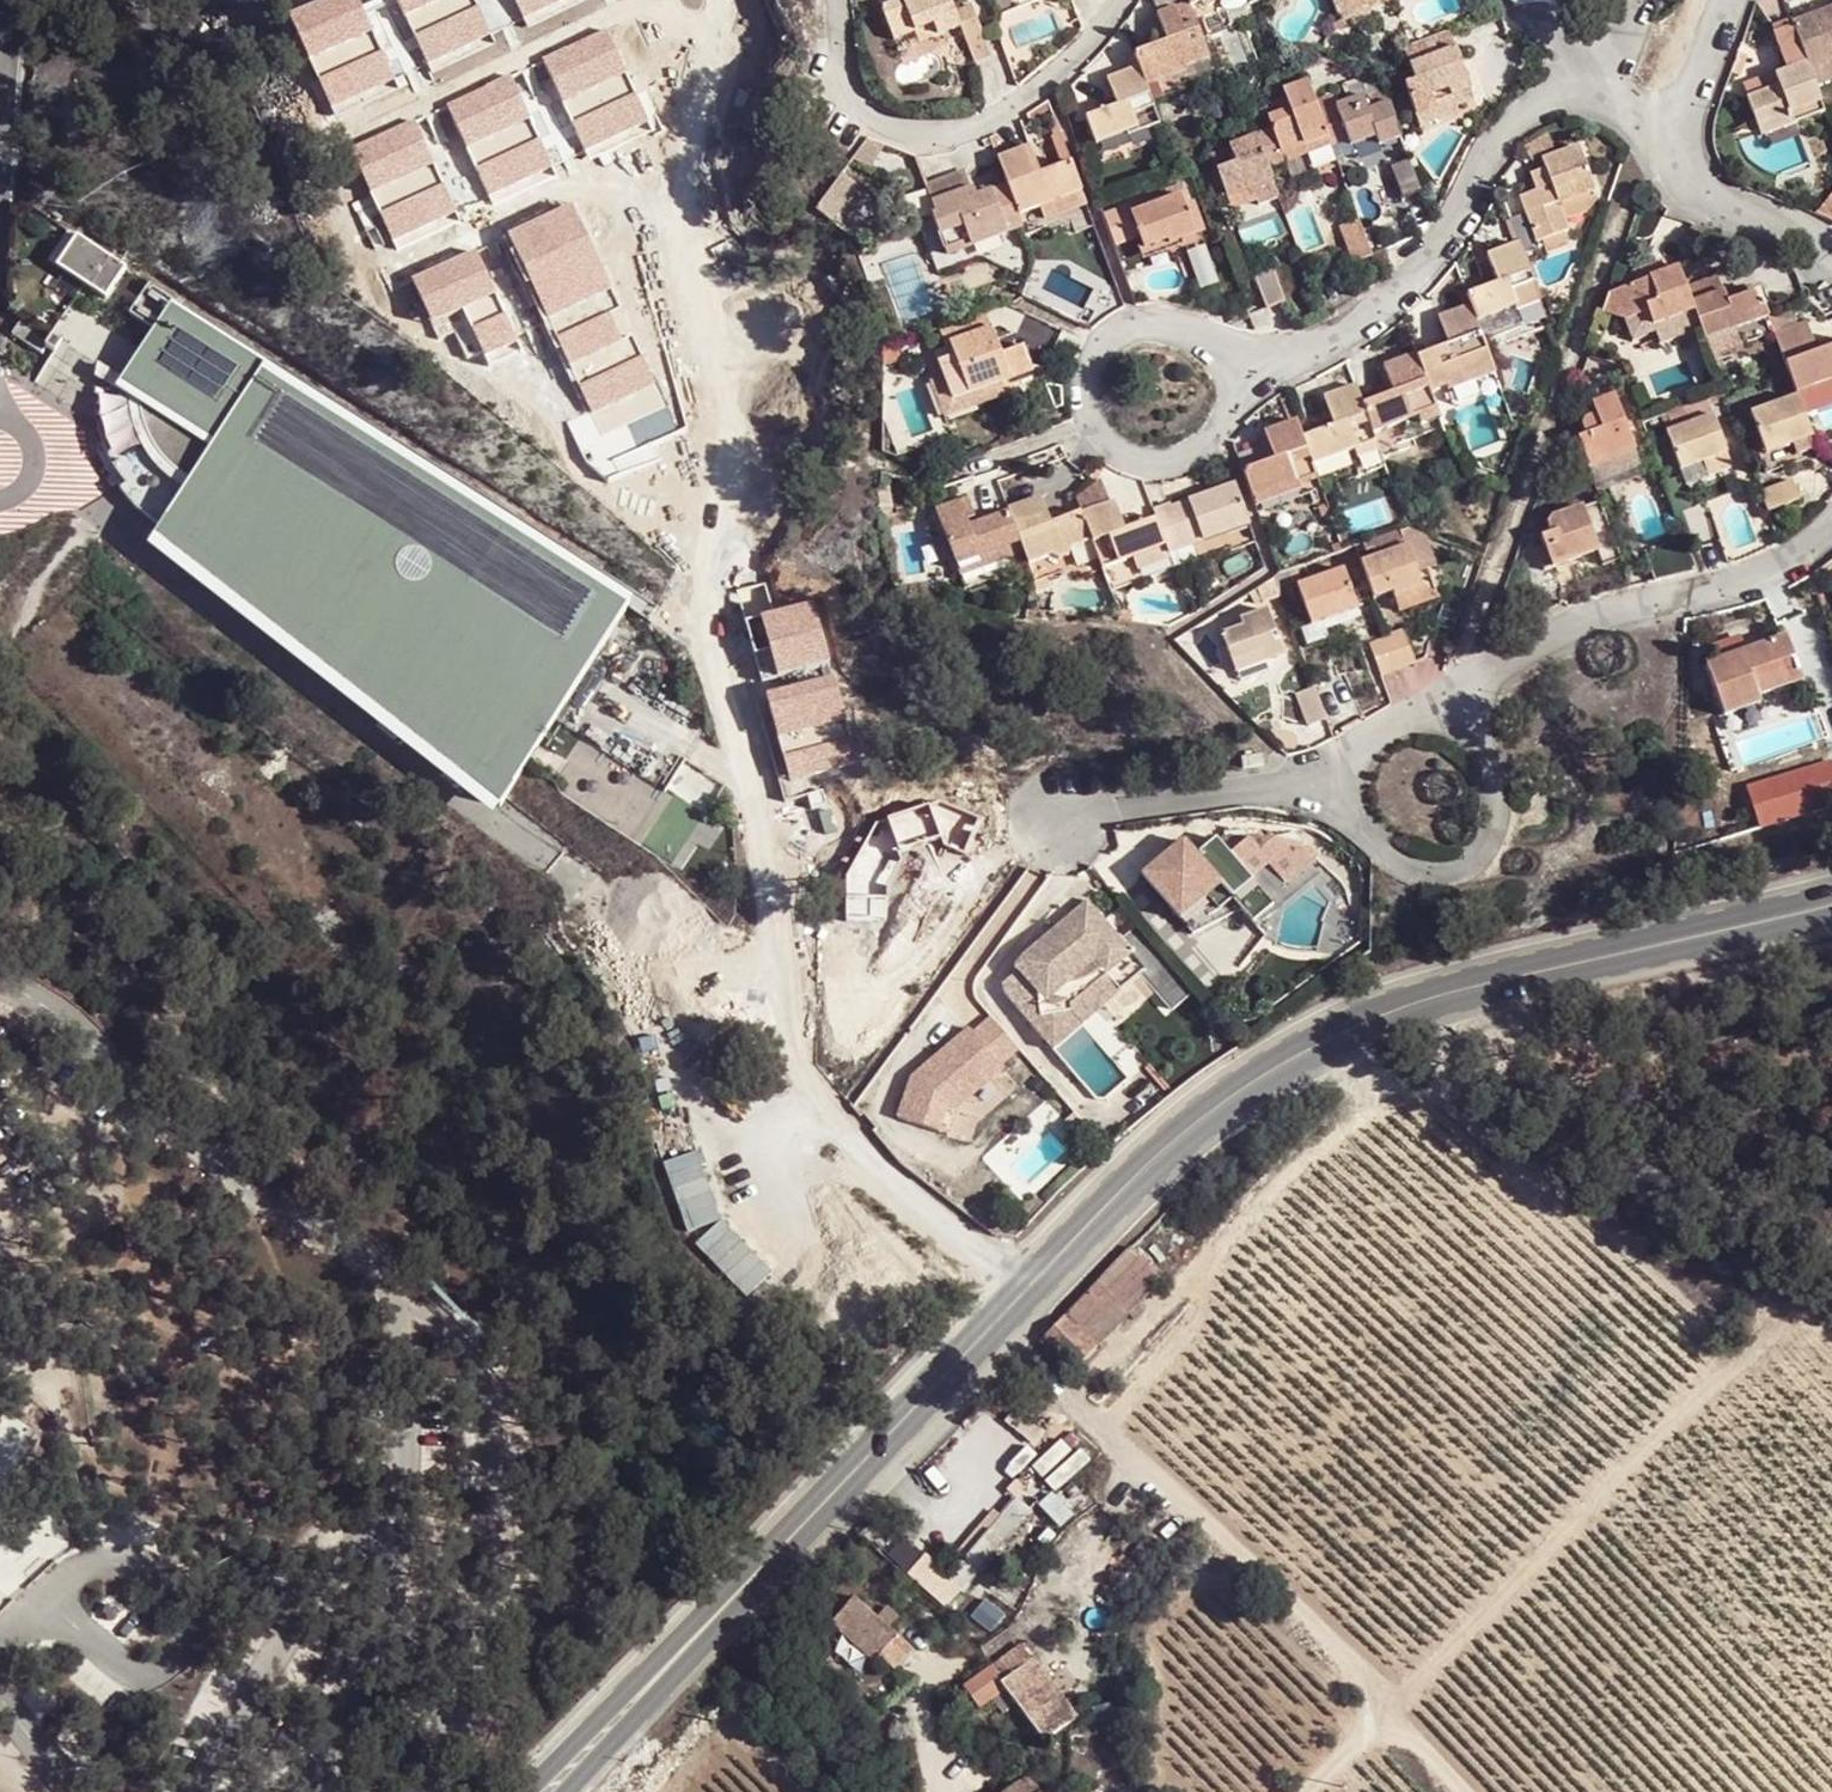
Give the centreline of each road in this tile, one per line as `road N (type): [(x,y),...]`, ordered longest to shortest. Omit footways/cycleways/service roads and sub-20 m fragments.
road 1 (unclassified): [(49,466),(557,861),(624,899),(689,954),(708,962),(774,960)]
road 2 (track): [(1831,1256),(1804,1302),(1385,1715),(1462,1791)]
road 3 (track): [(1315,1791),(1385,1715),(1374,1685),(993,1336)]
road 4 (secondary): [(1528,972),(1404,993),(1225,1082),(1137,1149),(1011,1282)]
road 5 (secondary): [(1021,1310),(1188,1148),(1294,1071),(1528,972)]
road 6 (residential): [(1228,380),(1326,342),(1381,307),(1424,266),(1514,123),(1555,98),(1621,111),(1695,150)]
road 7 (unclassified): [(399,1309),(385,1275),(214,1175),(63,1018),(0,983)]
road 8 (residential): [(774,960),(766,872),(698,568),(709,507)]
road 9 (residential): [(732,438),(738,390),(674,157),(715,0)]
road 10 (residential): [(1116,0),(1034,84),(947,138),(914,141),(850,124),(834,103),(811,0)]
road 11 (residential): [(1464,723),(1478,682),(1494,664),(1596,610),(1778,579),(1831,528)]
road 12 (residential): [(1011,1282),(834,1121),(792,1067),(776,1028),(774,960)]
road 13 (residential): [(1182,326),(1133,326),(1097,353),(1084,397),(1100,439),(1138,464),(1184,461),(1220,428),(1228,380)]
road 14 (residential): [(1349,783),(1367,840),(1428,878),(1455,874),(1478,858),(1493,831),(1496,796),(1482,739),(1464,723)]
road 15 (secondary): [(1528,972),(1831,900)]
road 16 (unclassified): [(360,1536),(242,1698),(198,1791)]
road 17 (secondary): [(746,1586),(528,1791)]
road 18 (residential): [(1061,809),(1349,783)]
road 19 (secondary): [(567,1791),(746,1586)]
road 20 (unclassified): [(298,1791),(385,1589),(388,1558)]
road 21 (secondary): [(1011,1282),(868,1452)]
road 22 (secondary): [(868,1452),(1021,1310)]
road 23 (residential): [(1831,267),(1703,195),(1695,150)]
road 24 (secondary): [(746,1586),(868,1452)]
road 25 (unclassified): [(399,1309),(395,1489)]
road 26 (track): [(29,635),(14,621),(36,584),(102,510)]
road 27 (residential): [(1695,150),(1688,112),(1732,0)]
road 28 (residential): [(1464,723),(1438,714),(1379,729),(1357,753),(1349,783)]
road 29 (unclassified): [(0,136),(13,0)]

